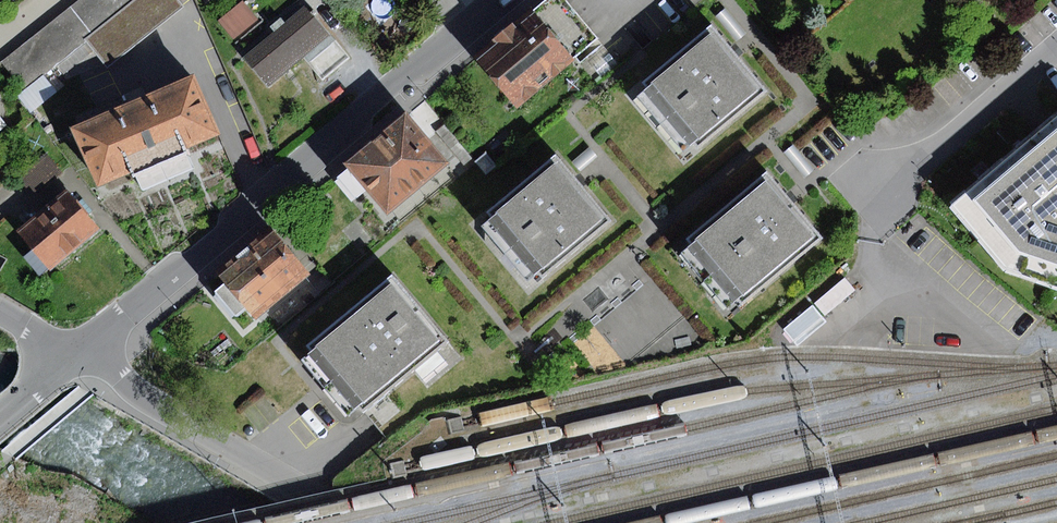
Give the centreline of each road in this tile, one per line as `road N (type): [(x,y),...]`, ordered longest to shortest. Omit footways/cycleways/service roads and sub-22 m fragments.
road 1 (residential): [(75,355),(500,0)]
road 2 (residential): [(968,333),(906,277),(877,188),(1056,47)]
road 3 (residential): [(75,355),(309,495)]

